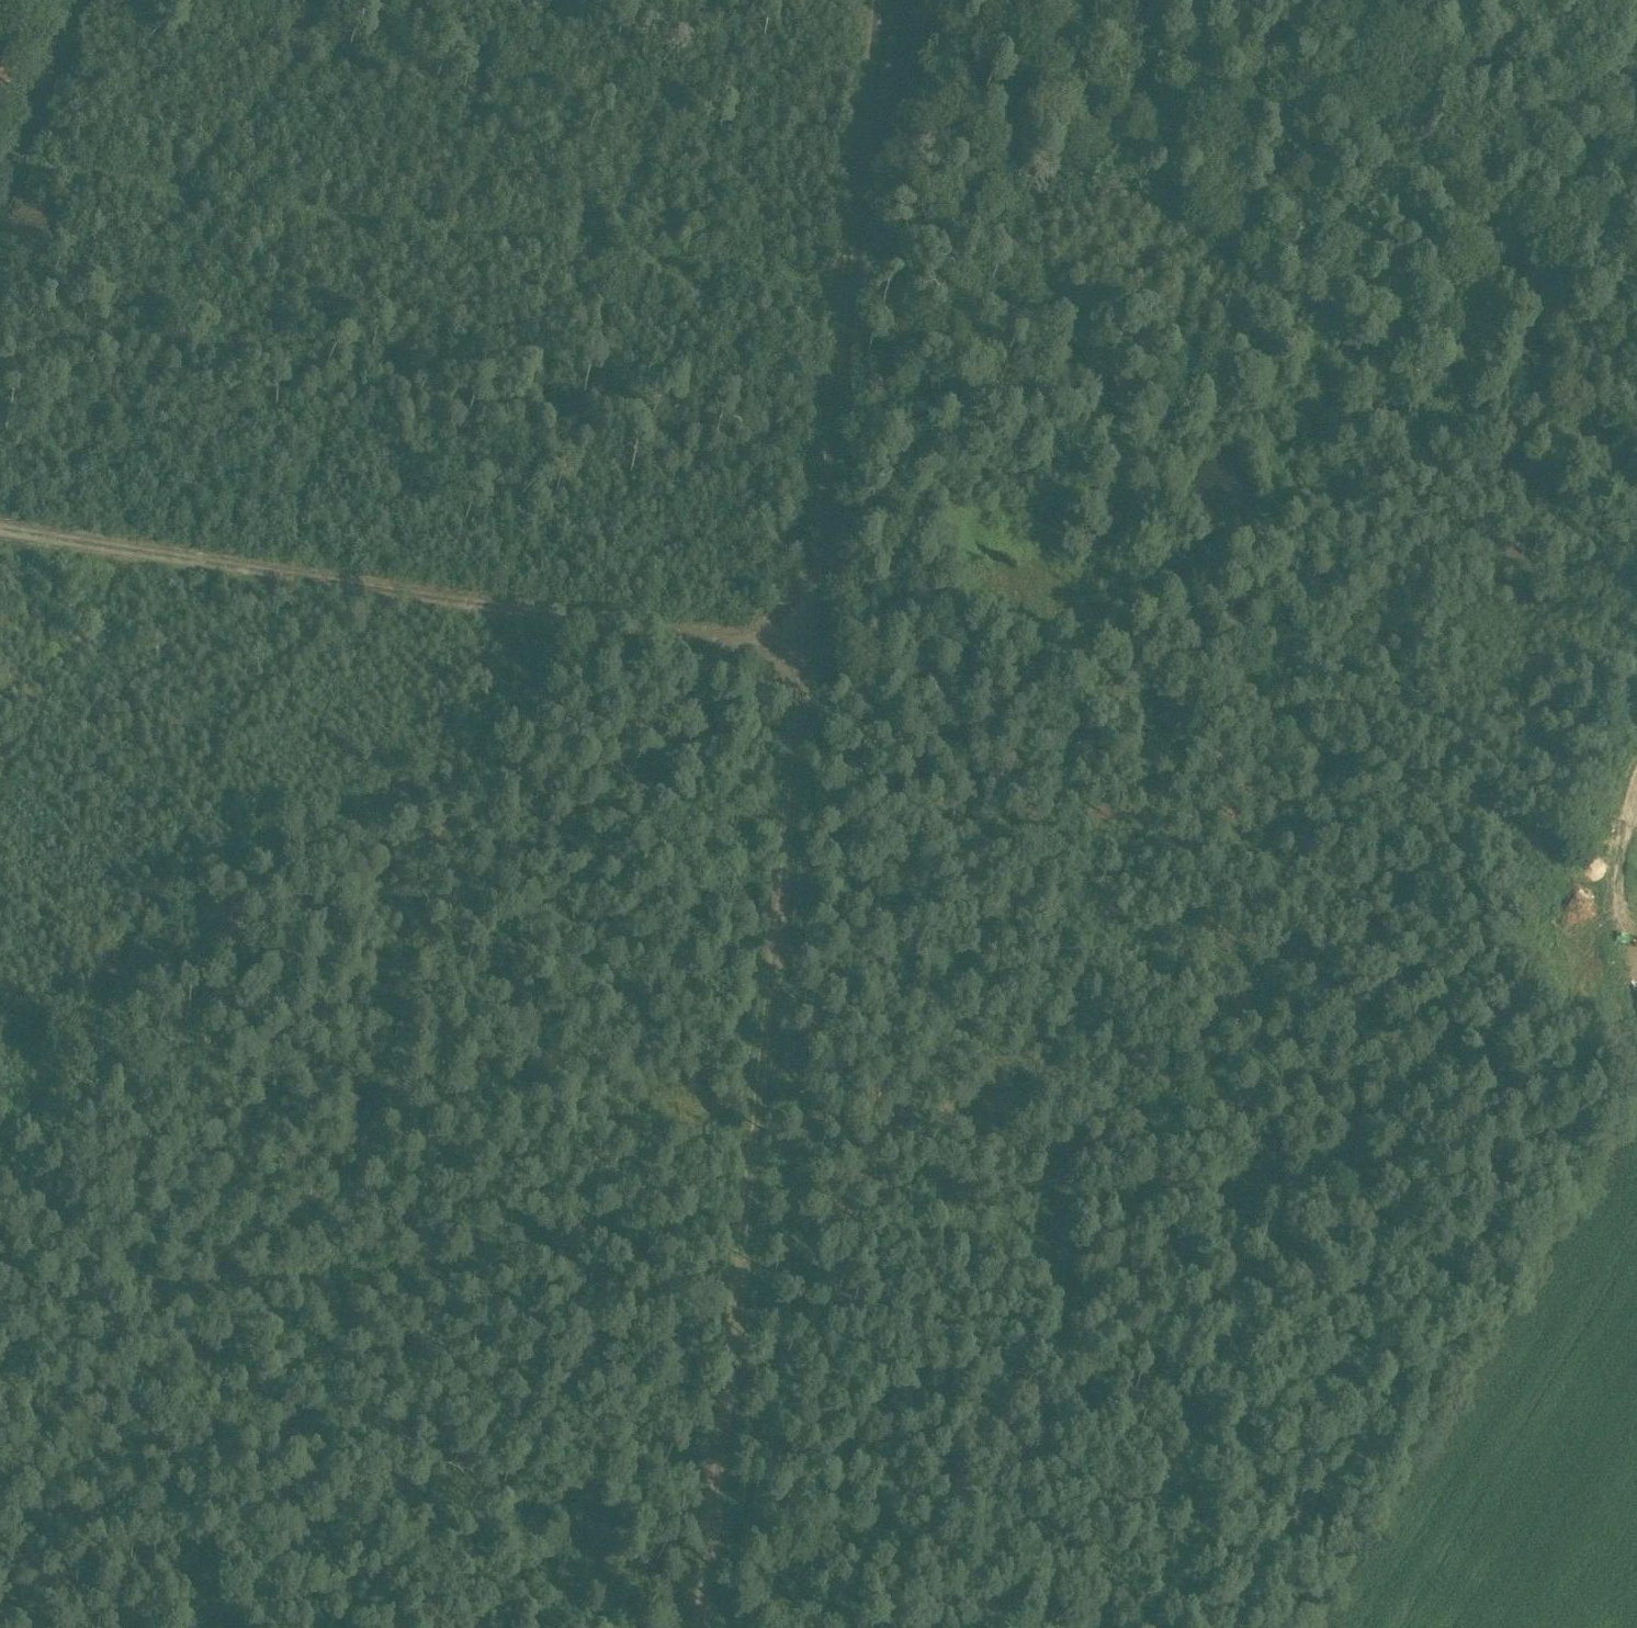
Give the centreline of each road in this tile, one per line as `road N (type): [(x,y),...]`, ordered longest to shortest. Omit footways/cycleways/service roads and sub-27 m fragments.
road 1 (track): [(729,1627),(787,1140),(891,0)]
road 2 (track): [(0,529),(831,656)]
road 3 (track): [(1636,768),(1610,817),(1607,841),(1619,913),(1636,955)]

